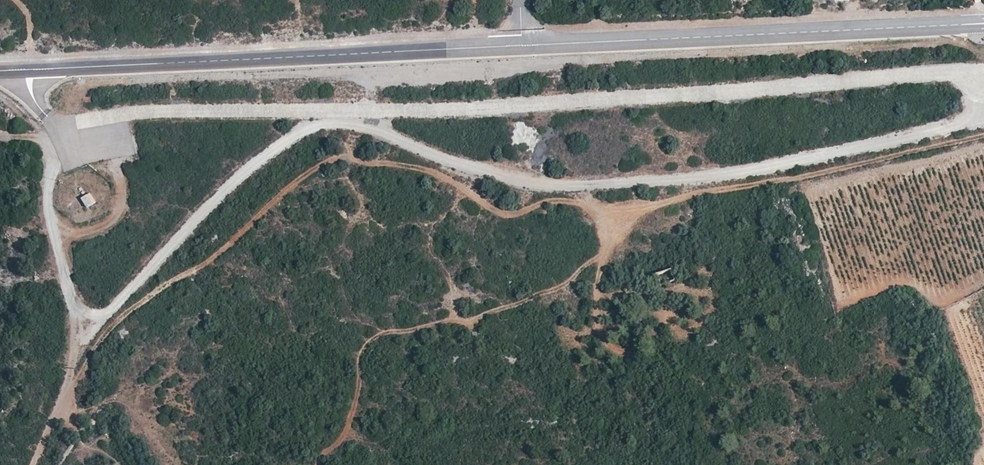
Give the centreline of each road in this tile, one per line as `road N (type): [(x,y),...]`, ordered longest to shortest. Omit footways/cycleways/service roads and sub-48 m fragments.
road 1 (unclassified): [(983,24),(0,71)]

